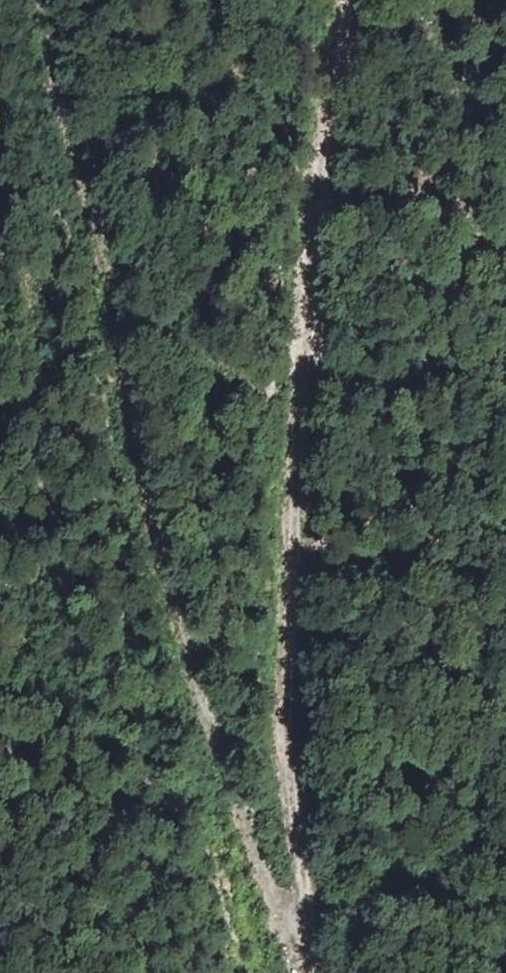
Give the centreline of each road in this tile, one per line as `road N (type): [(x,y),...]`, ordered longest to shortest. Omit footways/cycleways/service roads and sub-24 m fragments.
road 1 (track): [(19,0),(30,79),(123,289),(251,841),(304,972)]
road 2 (track): [(314,972),(291,582),(322,182),(351,0)]

